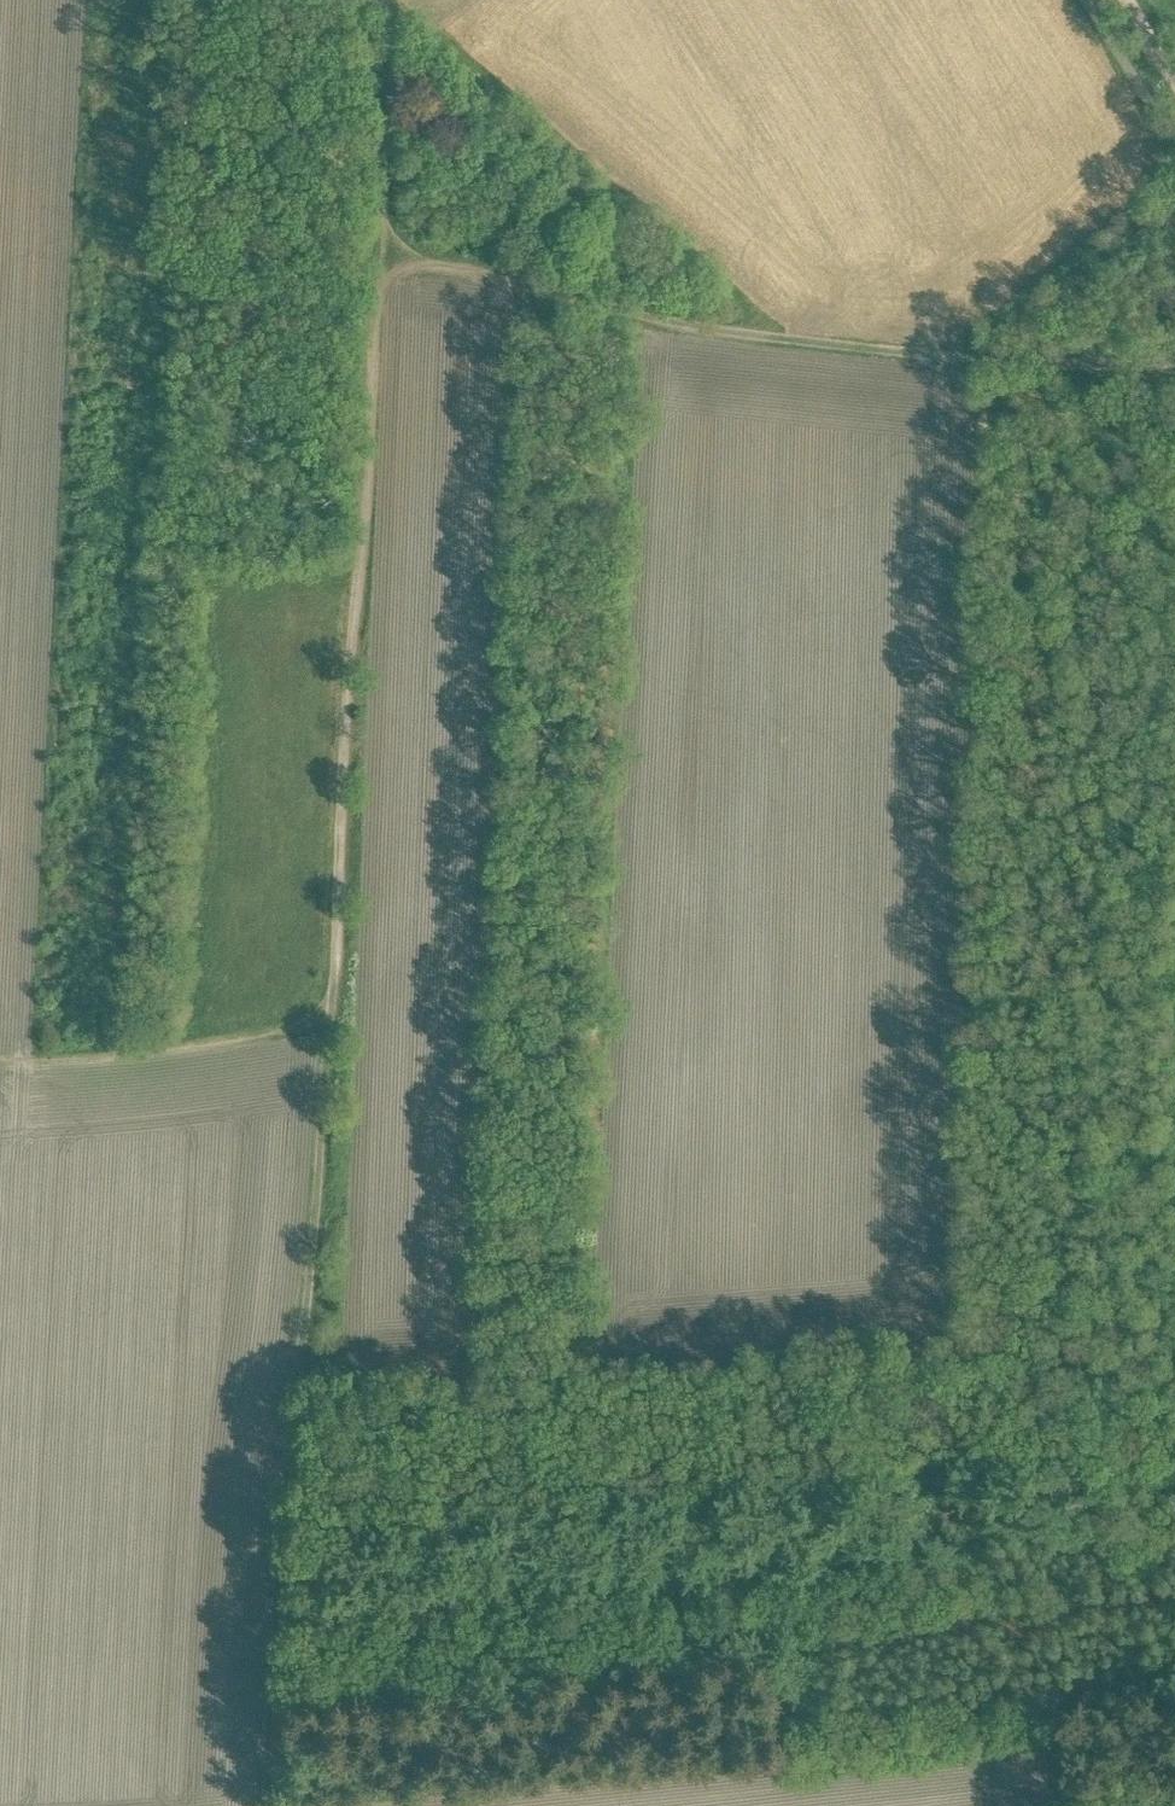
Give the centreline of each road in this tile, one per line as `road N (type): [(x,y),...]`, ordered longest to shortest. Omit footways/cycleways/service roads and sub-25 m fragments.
road 1 (track): [(382,0),(390,51),(332,1020)]
road 2 (track): [(1174,363),(1062,365),(784,338),(646,318),(380,253)]
road 3 (track): [(280,1601),(332,1020)]
road 4 (track): [(392,0),(784,338)]
road 5 (track): [(0,1064),(188,1050),(332,1020)]
road 6 (track): [(269,1805),(280,1601)]

